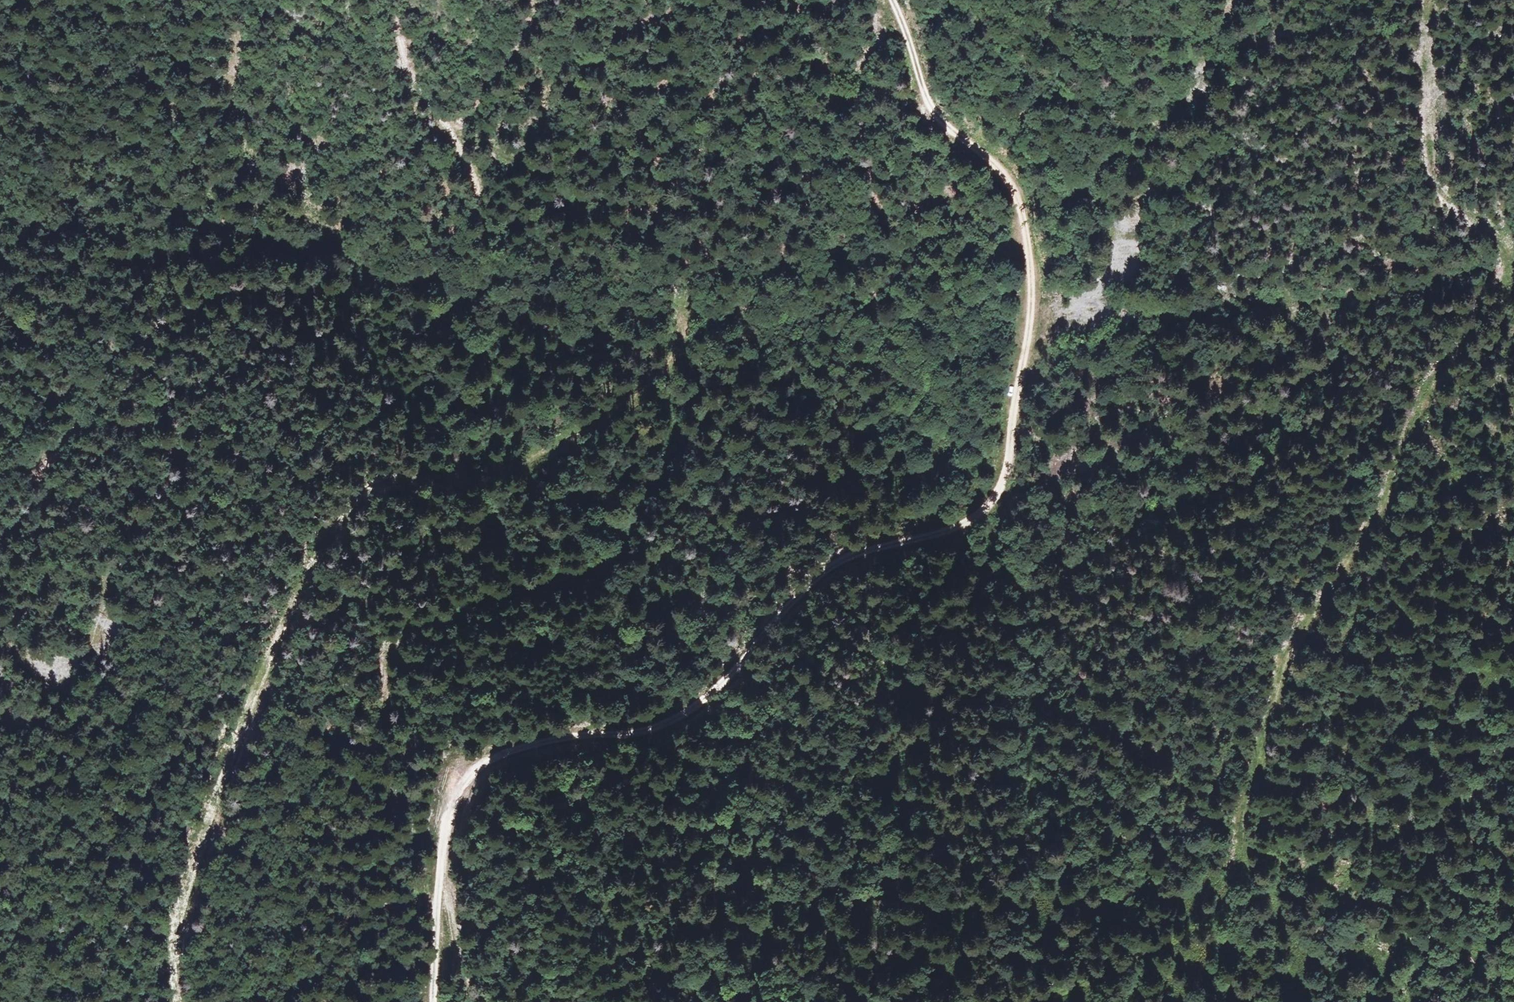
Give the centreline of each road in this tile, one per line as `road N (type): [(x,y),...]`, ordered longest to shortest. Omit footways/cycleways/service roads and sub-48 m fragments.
road 1 (track): [(891,0),(932,109),(1021,199),(1030,303),(1019,421),(1005,477),(965,519),(861,553),(824,578),(719,692),(484,766),(461,787),(450,814),(437,1001)]
road 2 (track): [(388,0),(400,45),(473,159),(479,210),(466,235),(409,278),(349,290),(275,281),(188,303),(121,349),(91,398),(0,500)]

